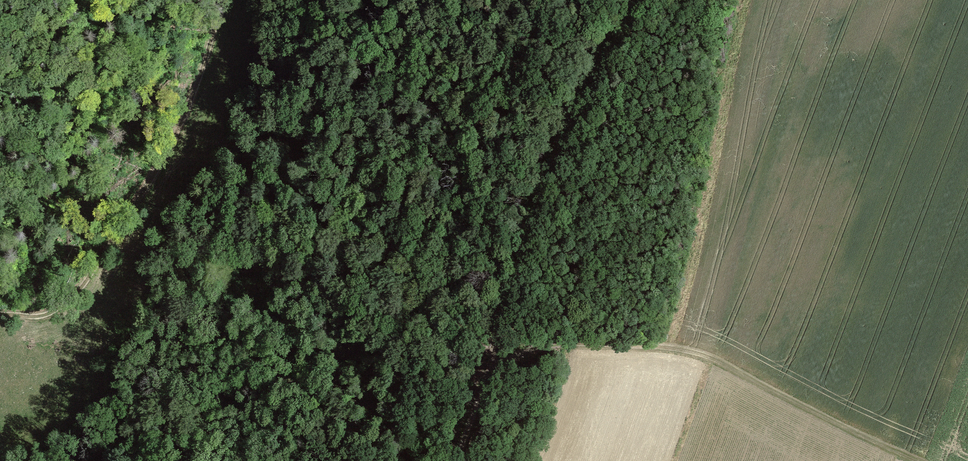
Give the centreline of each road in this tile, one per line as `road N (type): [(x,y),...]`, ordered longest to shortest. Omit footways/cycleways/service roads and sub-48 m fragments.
road 1 (track): [(457,460),(575,127),(648,0)]
road 2 (track): [(0,315),(51,315),(96,269),(184,122),(220,0)]
road 3 (track): [(576,345),(676,347),(714,358),(915,460)]

